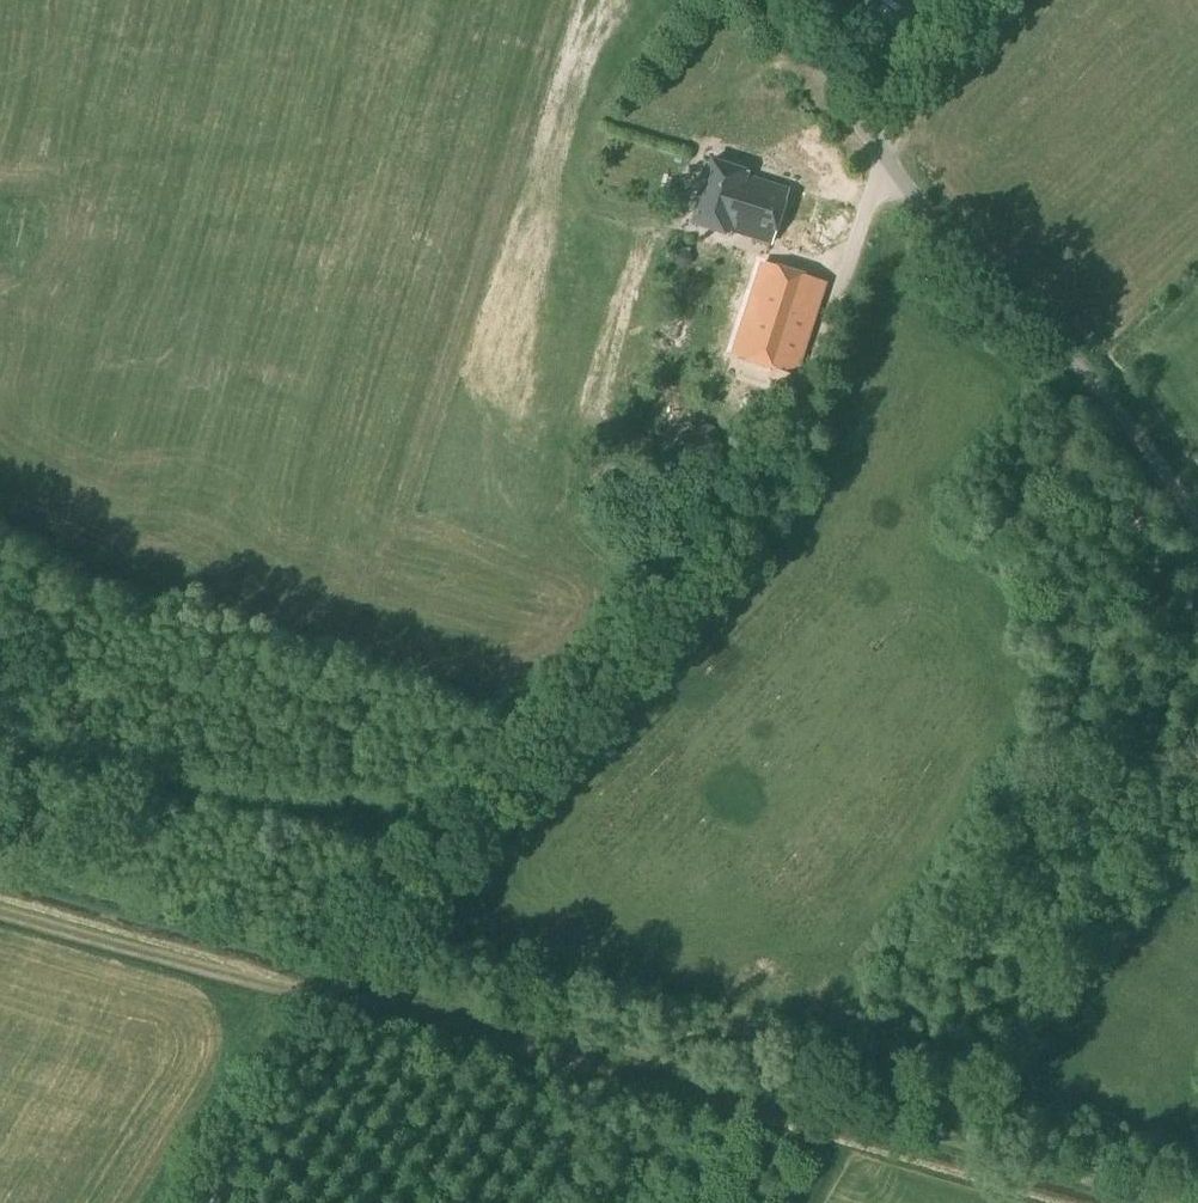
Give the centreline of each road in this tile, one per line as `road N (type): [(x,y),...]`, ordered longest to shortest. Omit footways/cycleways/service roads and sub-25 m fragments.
road 1 (unclassified): [(203,1202),(386,913),(777,471),(885,157)]
road 2 (unclassified): [(1197,527),(1118,413),(885,157)]
road 3 (unclassified): [(885,157),(771,0)]
road 4 (track): [(885,157),(980,0)]

